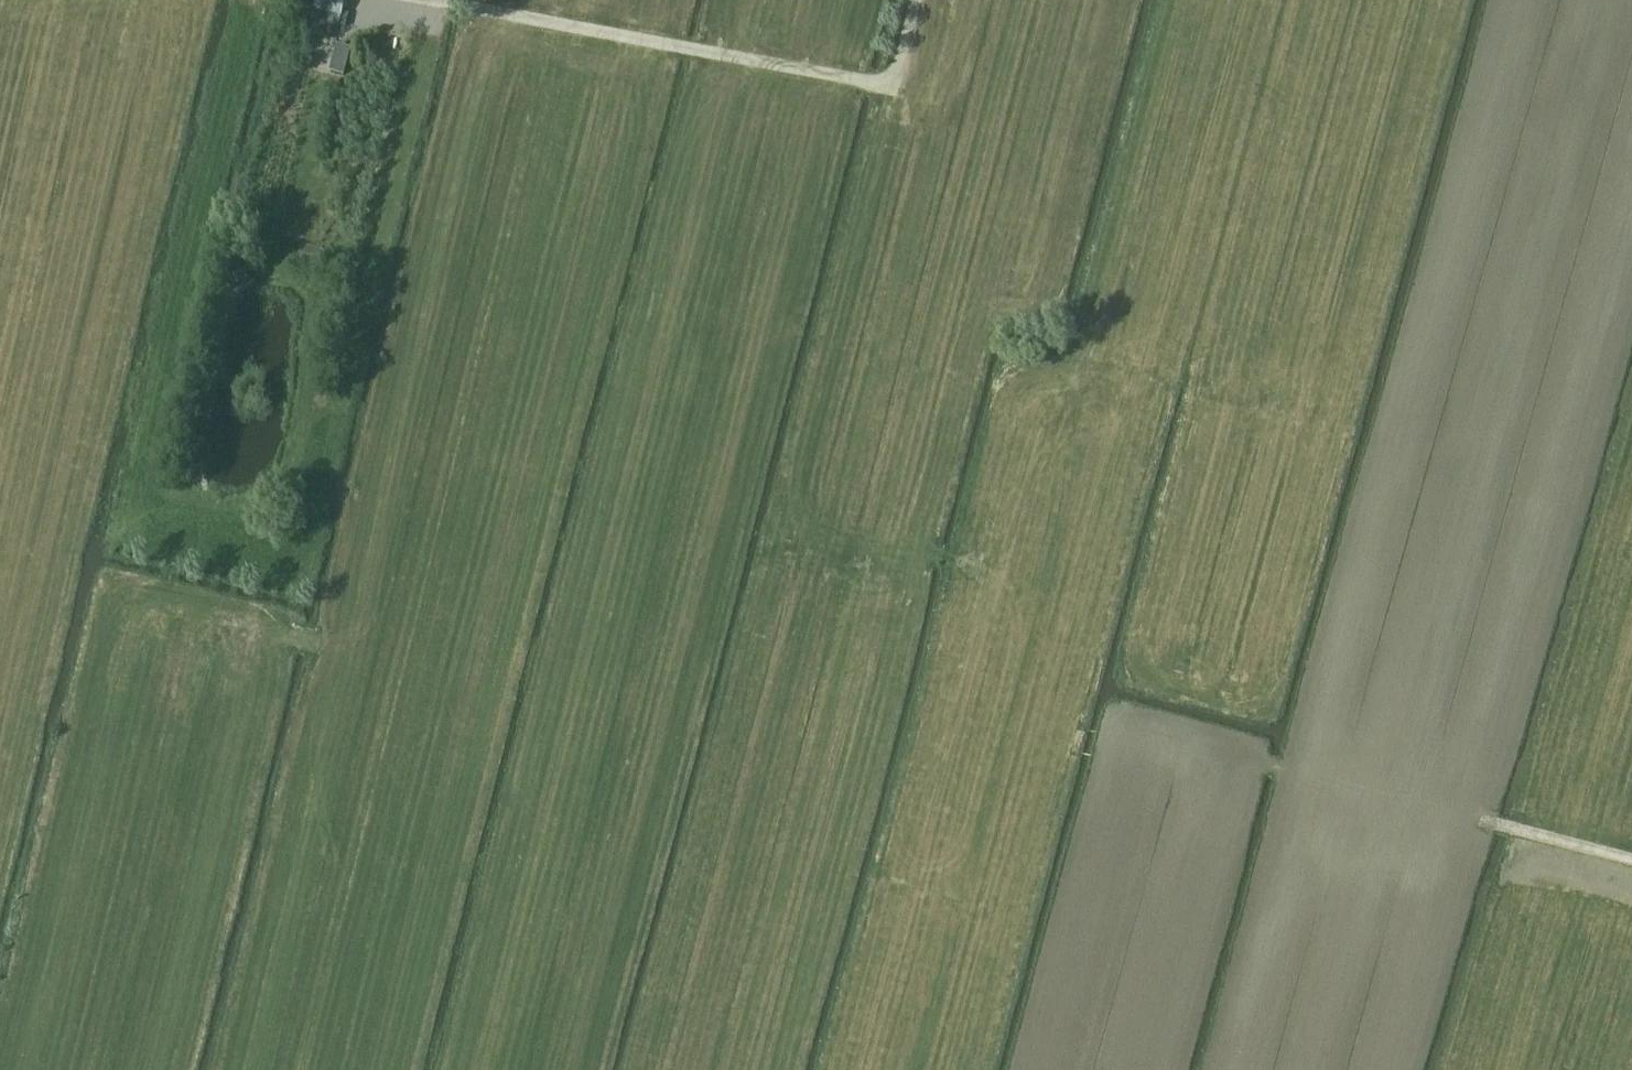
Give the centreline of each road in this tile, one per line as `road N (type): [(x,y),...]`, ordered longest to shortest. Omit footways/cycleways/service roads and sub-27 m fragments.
road 1 (track): [(917,0),(893,91),(422,0)]
road 2 (track): [(1631,859),(1494,822)]

